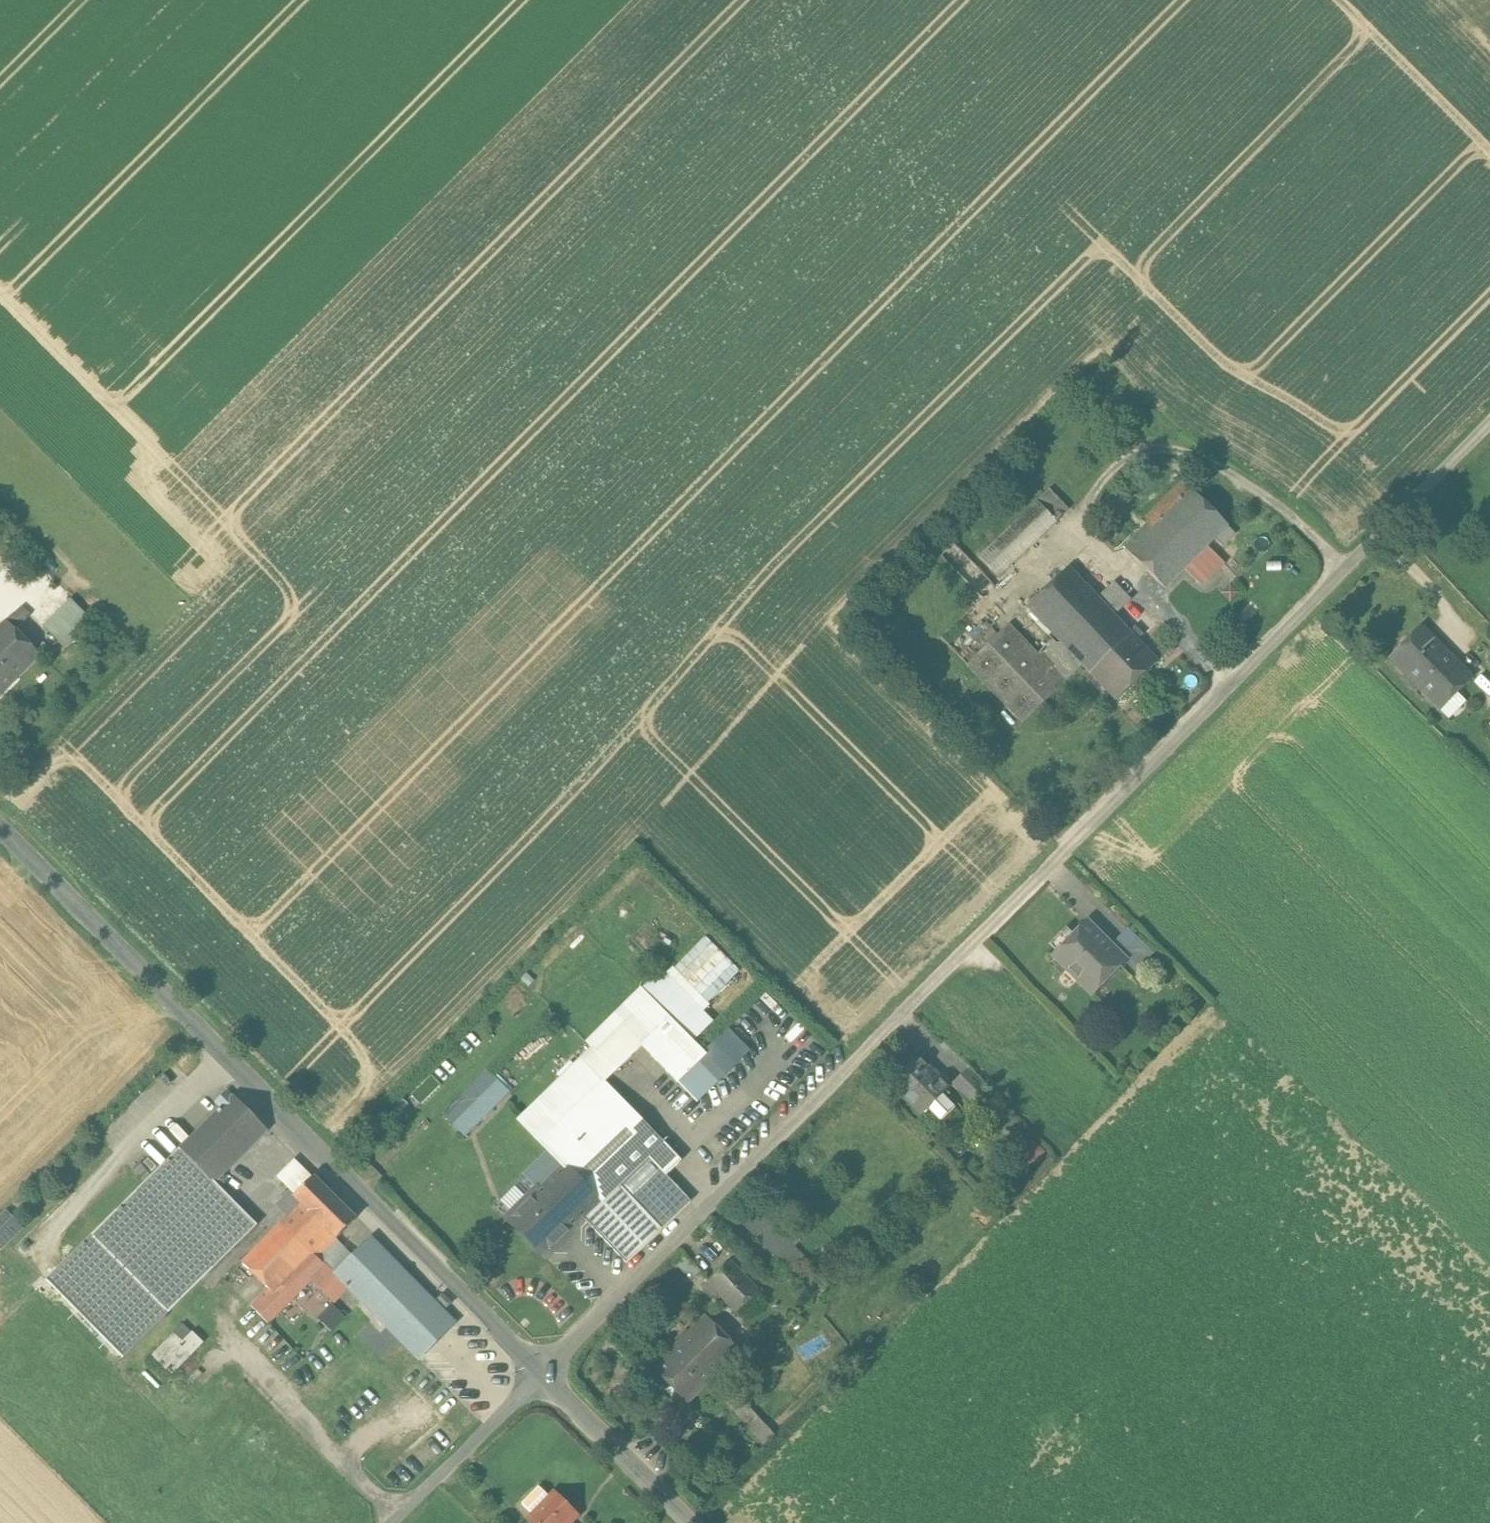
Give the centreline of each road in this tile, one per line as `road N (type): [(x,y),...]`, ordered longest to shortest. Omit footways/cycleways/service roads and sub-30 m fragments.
road 1 (unclassified): [(541,1372),(1489,425)]
road 2 (tertiary): [(0,828),(541,1372)]
road 3 (tertiary): [(541,1372),(692,1522)]
road 4 (unclassified): [(394,1522),(541,1372)]

